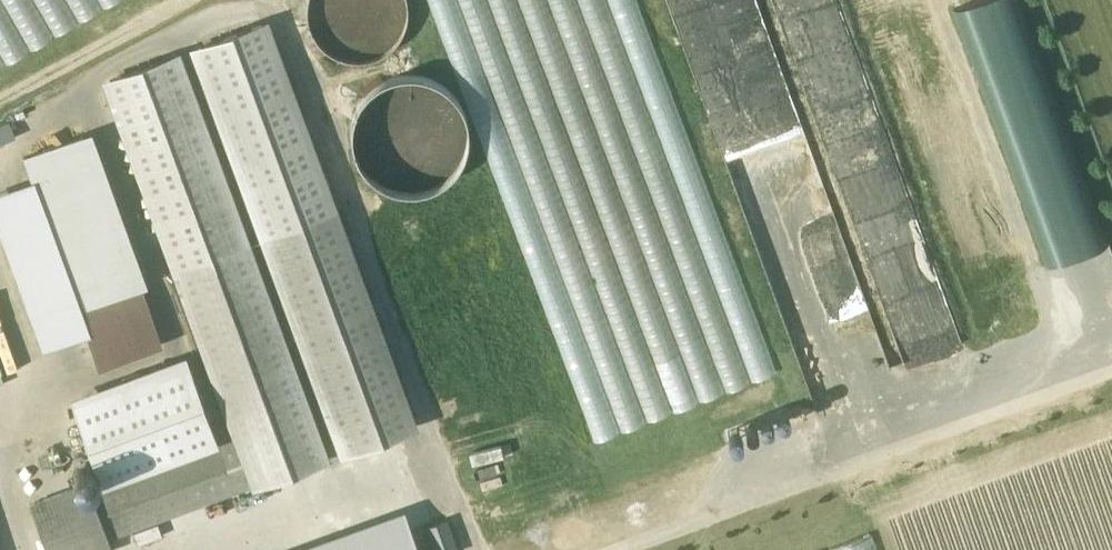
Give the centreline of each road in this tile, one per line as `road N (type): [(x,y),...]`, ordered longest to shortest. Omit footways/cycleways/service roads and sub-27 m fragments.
road 1 (track): [(1111,391),(674,549)]
road 2 (track): [(204,0),(0,107)]

